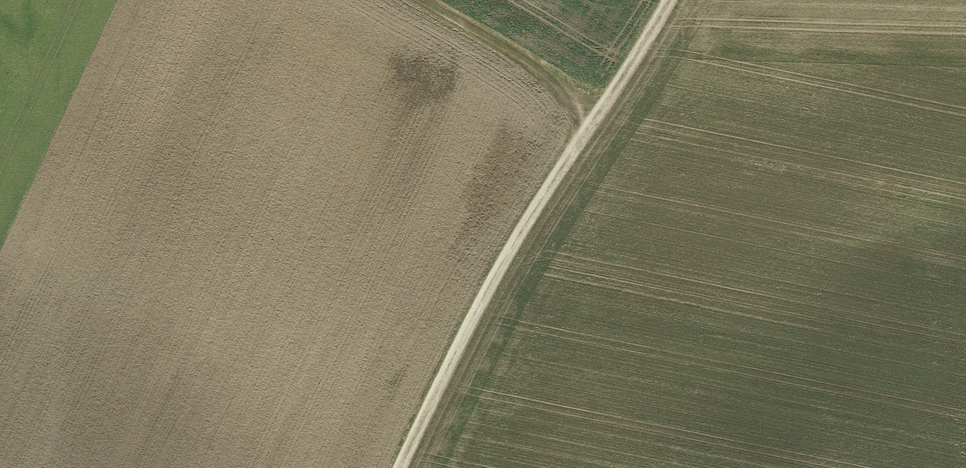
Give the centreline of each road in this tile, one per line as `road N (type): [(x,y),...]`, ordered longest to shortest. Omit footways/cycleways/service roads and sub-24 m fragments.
road 1 (track): [(401,467),(516,248),(666,0)]
road 2 (track): [(421,0),(544,68),(578,104),(592,132)]

